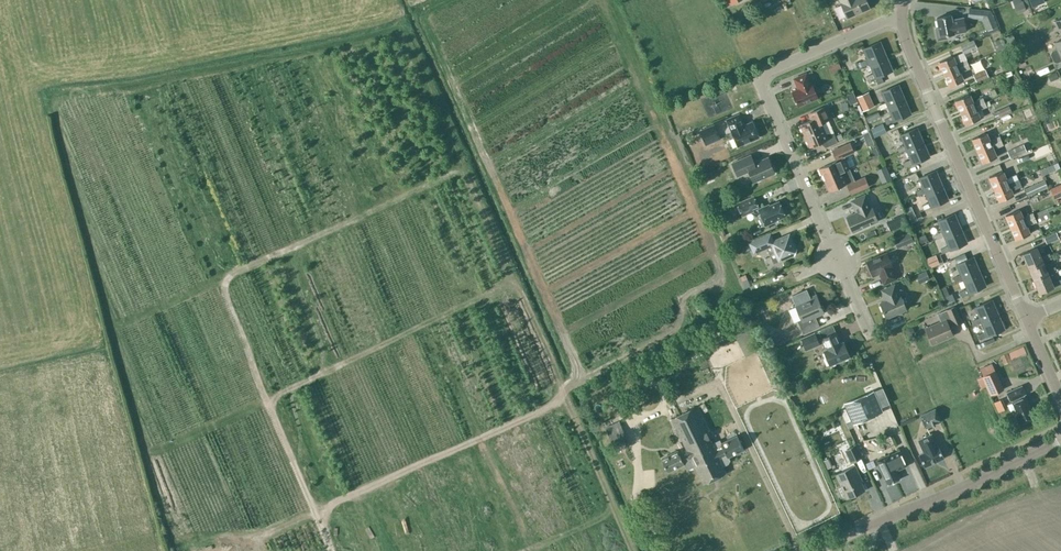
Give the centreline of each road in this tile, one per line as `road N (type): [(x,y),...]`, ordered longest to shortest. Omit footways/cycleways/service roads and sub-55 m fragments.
road 1 (track): [(331,550),(224,282),(304,241)]
road 2 (residential): [(836,258),(759,76),(902,14)]
road 3 (residential): [(1027,319),(902,14)]
road 4 (tertiary): [(820,550),(1060,438)]

